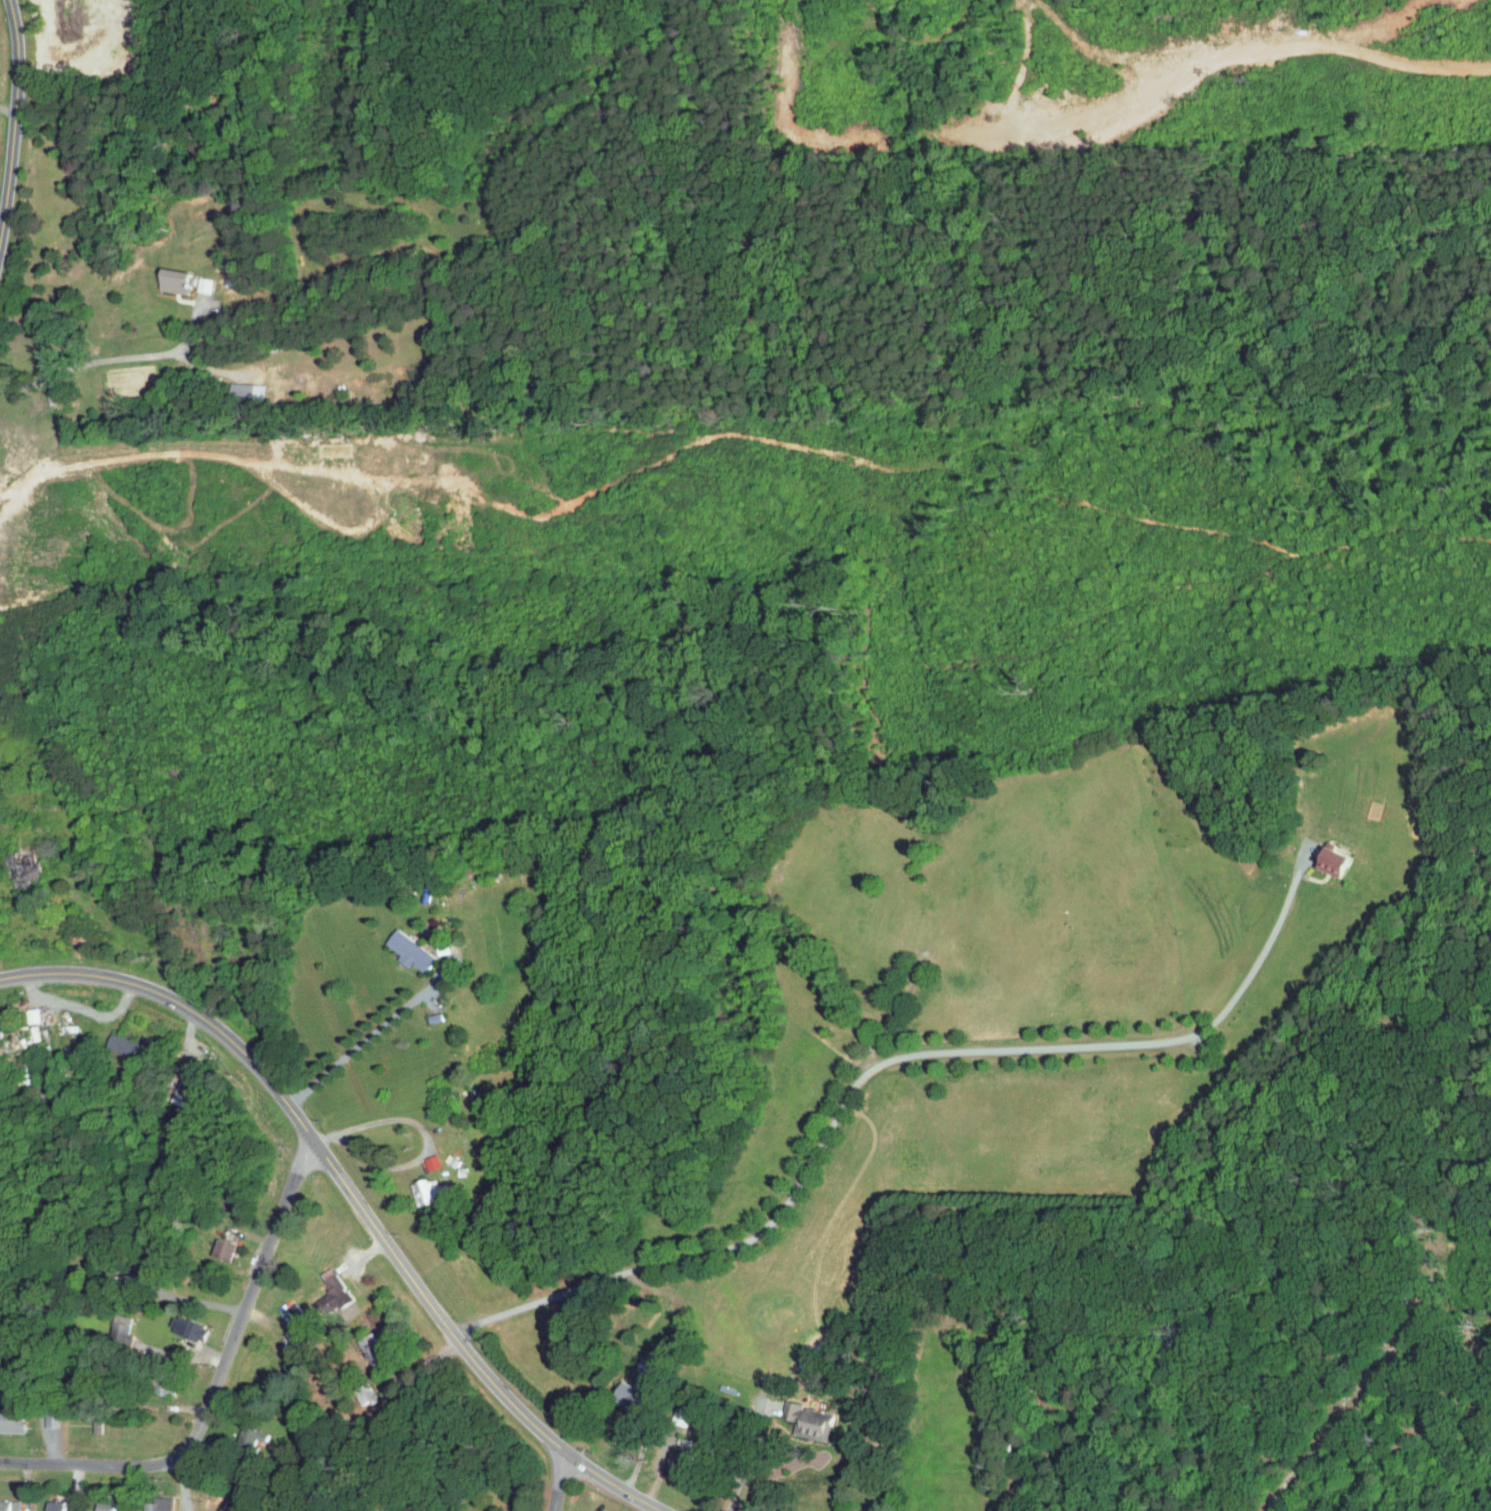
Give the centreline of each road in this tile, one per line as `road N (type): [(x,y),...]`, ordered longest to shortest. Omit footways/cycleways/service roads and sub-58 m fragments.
road 1 (primary): [(660,1510),(564,1458),(477,1379),(264,1081),(226,1040),(173,1003),(120,984),(0,983)]
road 2 (residential): [(0,1464),(174,1462),(199,1433),(311,1147)]
road 3 (tertiary): [(0,229),(17,80),(10,0)]

